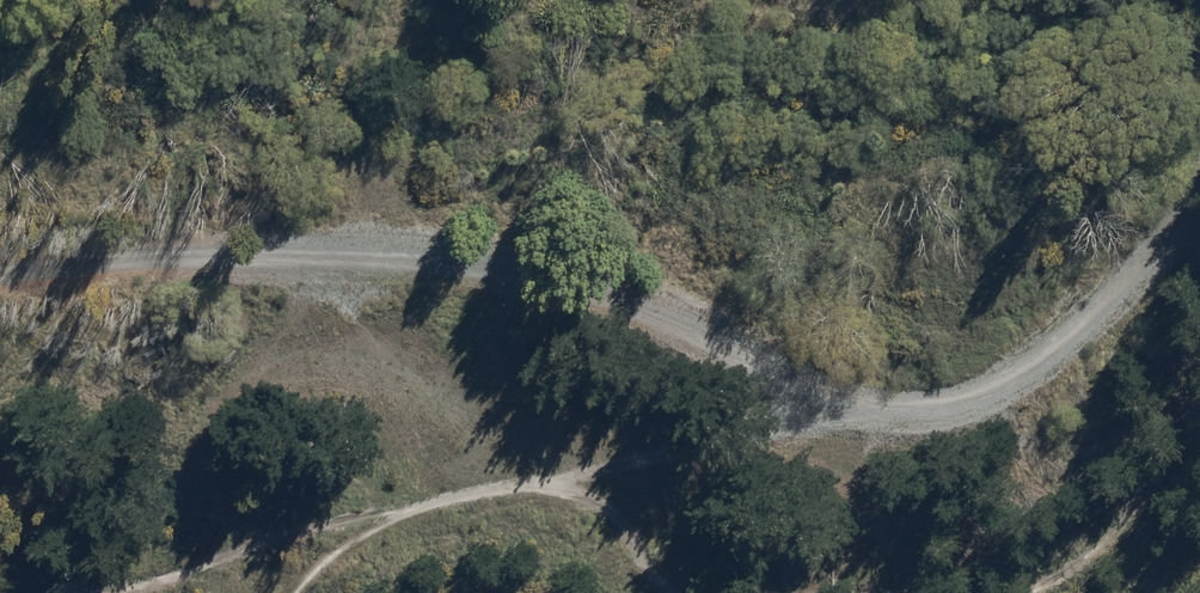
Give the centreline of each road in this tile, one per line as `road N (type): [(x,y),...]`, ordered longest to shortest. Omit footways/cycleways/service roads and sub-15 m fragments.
road 1 (track): [(0,267),(218,240),(313,239),(440,258),(621,294),(866,411),(942,405),(1017,370),(1199,186)]
road 2 (track): [(649,592),(555,493),(448,464),(215,555),(41,592)]
road 3 (track): [(378,0),(353,52),(313,239),(223,401),(215,555),(234,592)]
road 4 (track): [(1199,325),(1150,320),(1108,399),(1107,484),(1055,546),(974,592)]
road 5 (track): [(89,592),(223,401)]

